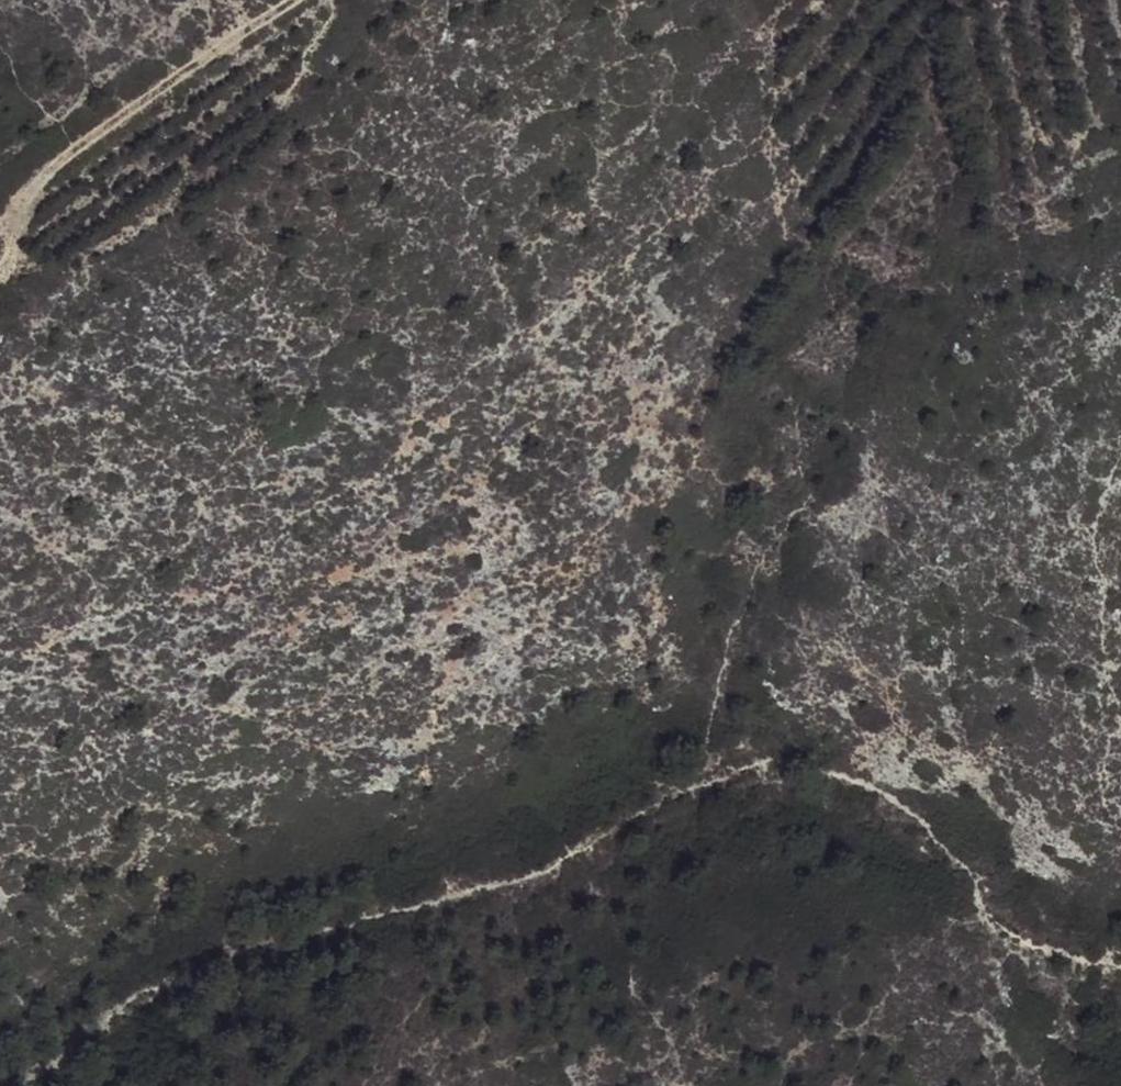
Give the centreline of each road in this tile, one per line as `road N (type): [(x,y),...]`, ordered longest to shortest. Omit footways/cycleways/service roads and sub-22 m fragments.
road 1 (track): [(0,250),(66,160),(293,0)]

